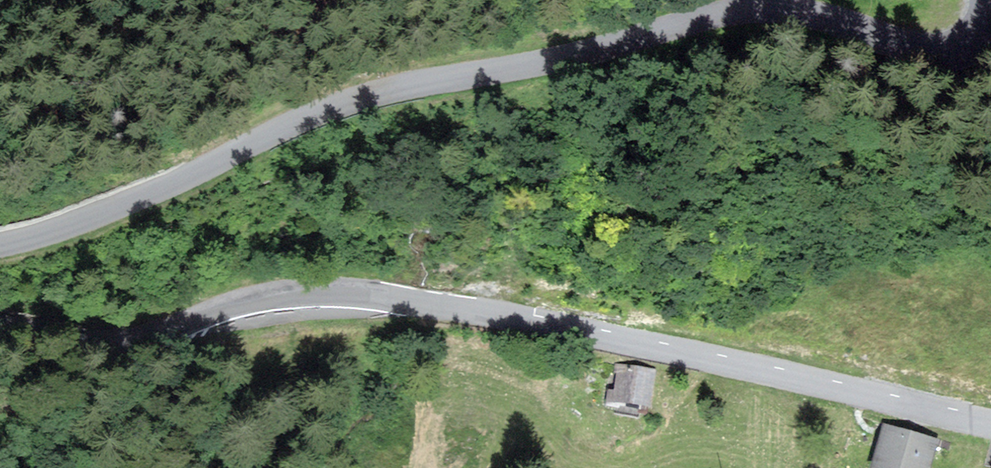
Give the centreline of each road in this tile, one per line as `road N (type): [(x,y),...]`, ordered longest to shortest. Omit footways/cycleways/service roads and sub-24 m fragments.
road 1 (unclassified): [(985,0),(977,38),(954,51),(768,10),(378,94),(71,225),(0,244)]
road 2 (unclassified): [(0,325),(124,343),(282,308),(441,310),(990,421)]

